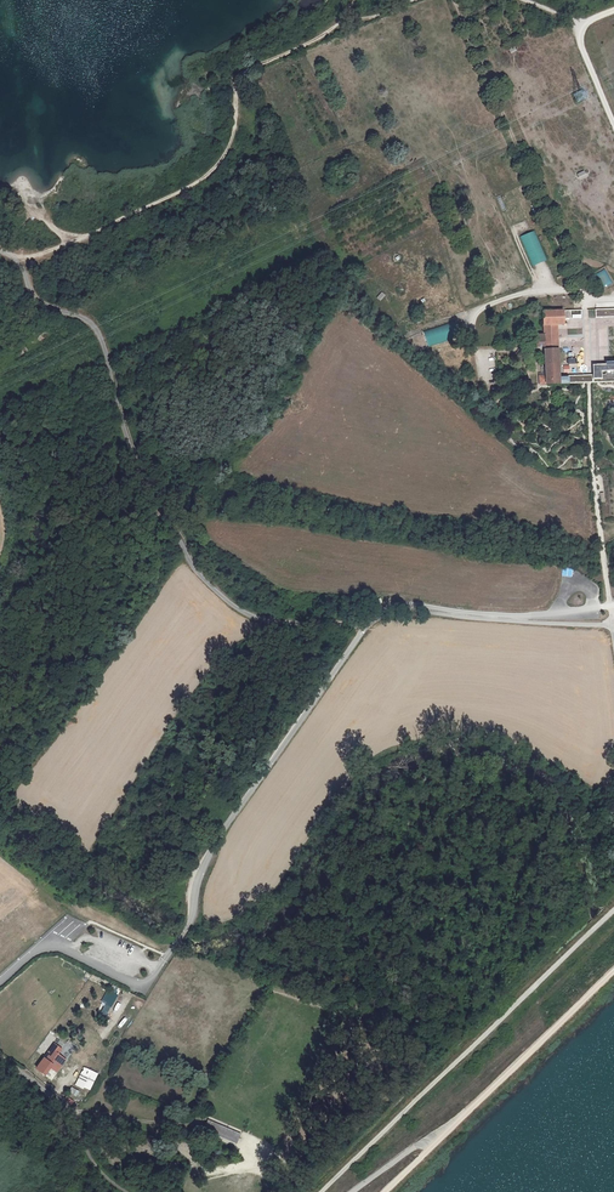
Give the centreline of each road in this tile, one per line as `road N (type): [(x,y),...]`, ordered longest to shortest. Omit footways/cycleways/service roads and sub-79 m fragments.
road 1 (track): [(322,1191),(613,908)]
road 2 (track): [(613,299),(592,301),(581,292),(453,0)]
road 3 (track): [(603,552),(588,361),(576,336)]
road 4 (unclassified): [(0,1057),(51,1097),(97,1168),(127,1191)]
road 5 (track): [(351,1191),(454,1124)]

